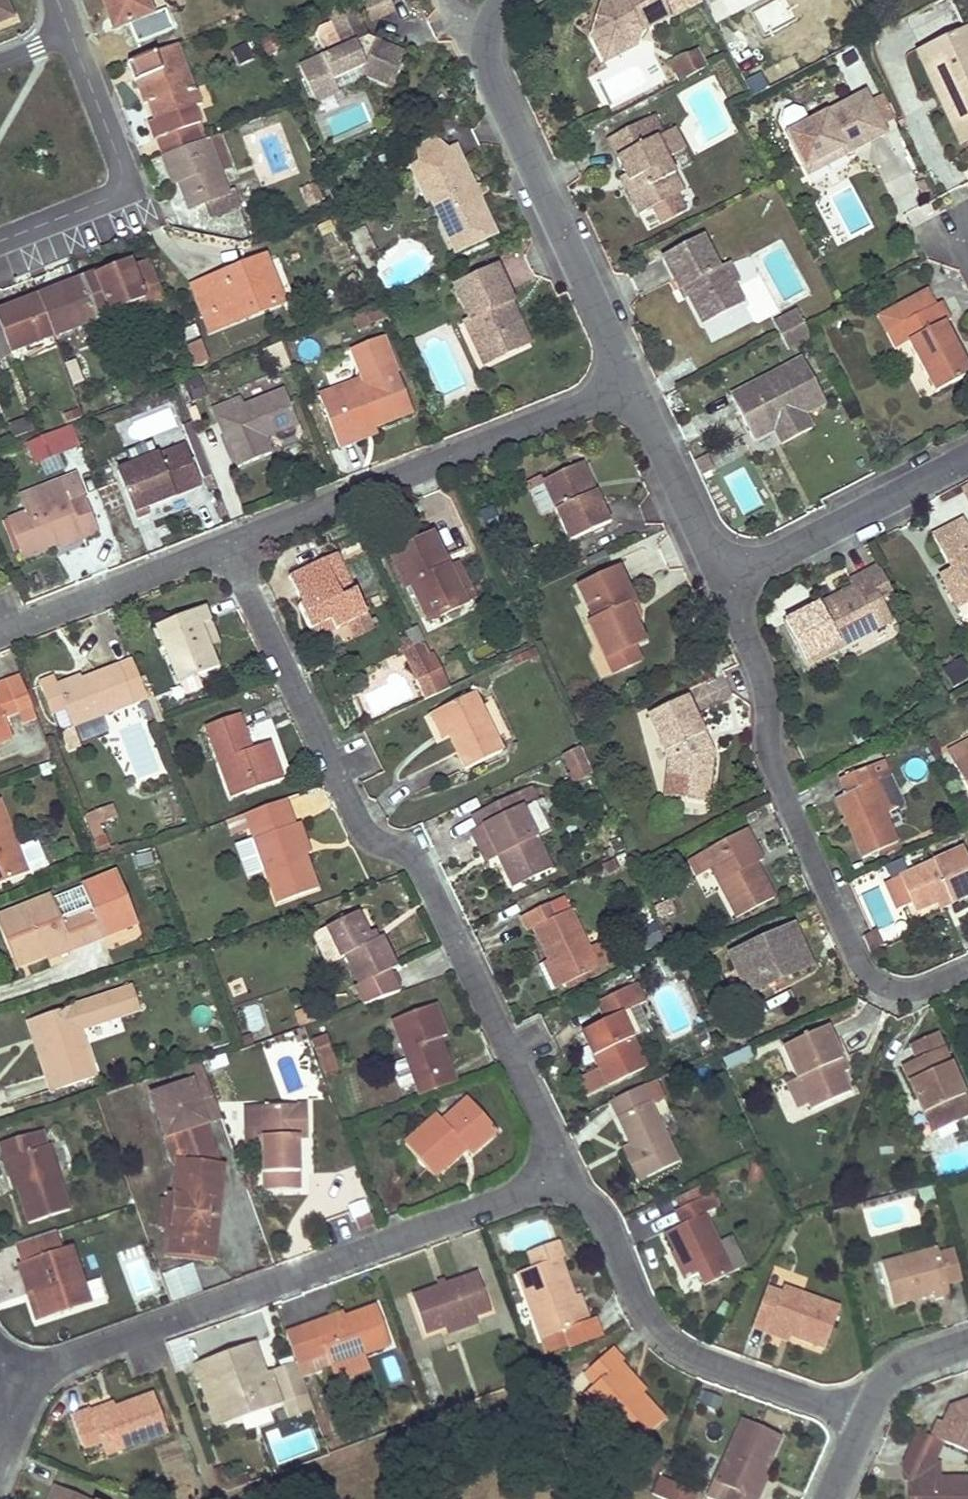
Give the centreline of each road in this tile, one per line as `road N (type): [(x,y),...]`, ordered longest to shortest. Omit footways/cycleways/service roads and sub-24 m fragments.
road 1 (residential): [(230,545),(358,821),(424,870),(565,1167)]
road 2 (residential): [(0,1381),(565,1167)]
road 3 (residential): [(724,579),(760,667),(769,754),(867,969),(912,990),(967,967)]
road 4 (residential): [(230,545),(632,377)]
road 5 (residential): [(565,1167),(616,1230),(647,1312),(705,1357),(866,1418)]
road 6 (residential): [(508,0),(489,29),(496,83),(632,377)]
road 7 (residential): [(724,579),(967,460)]
road 8 (residential): [(0,634),(230,545)]
road 9 (residential): [(632,377),(724,579)]
road 10 (residential): [(58,0),(124,172)]
road 11 (residential): [(0,242),(116,197),(124,172)]
road 12 (residential): [(967,1343),(901,1369),(866,1418)]

